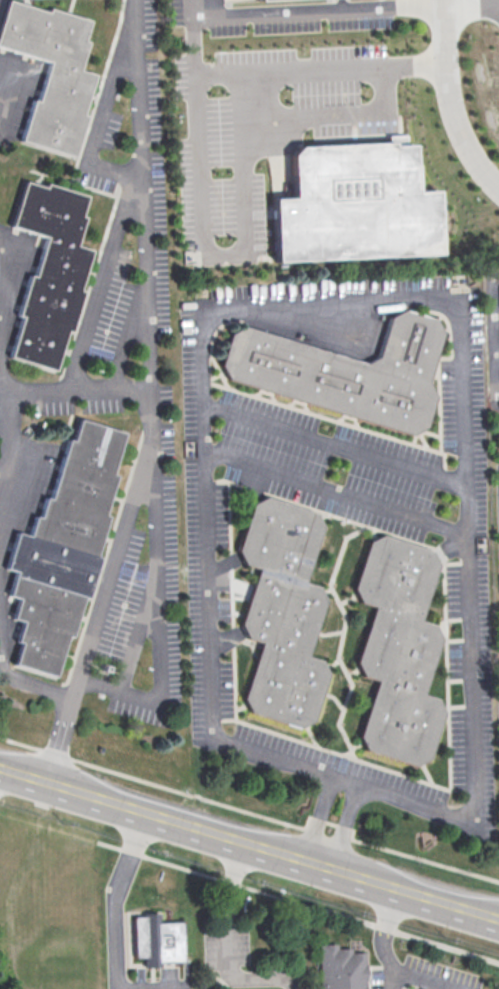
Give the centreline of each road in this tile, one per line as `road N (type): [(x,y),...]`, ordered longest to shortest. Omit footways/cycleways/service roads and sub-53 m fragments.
road 1 (secondary): [(498,920),(0,769)]
road 2 (residential): [(498,194),(458,134),(443,0)]

